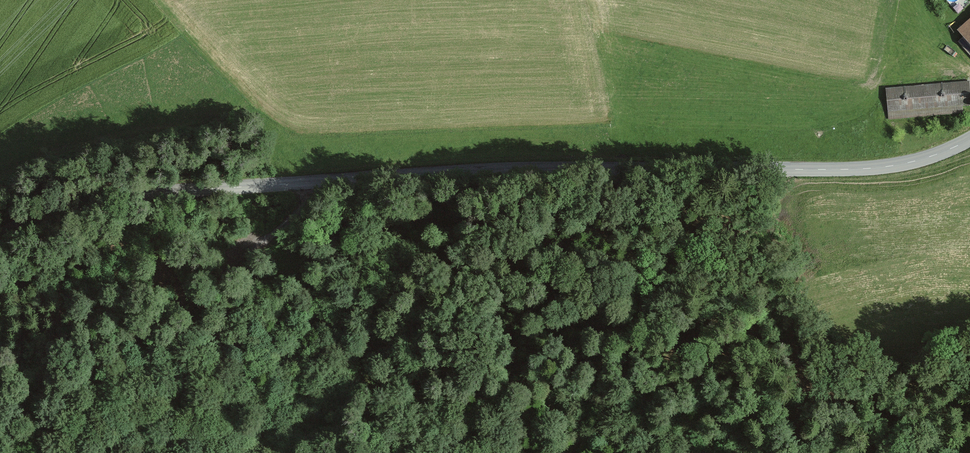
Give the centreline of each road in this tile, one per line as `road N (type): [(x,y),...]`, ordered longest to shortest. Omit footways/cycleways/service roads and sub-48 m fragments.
road 1 (track): [(0,439),(300,213),(328,180),(587,297),(831,376),(893,418),(927,452)]
road 2 (tertiary): [(969,138),(920,160),(852,169),(512,168),(139,192),(73,204),(0,233)]
road 3 (track): [(511,452),(475,400),(353,317),(340,287),(347,252),(300,213)]

